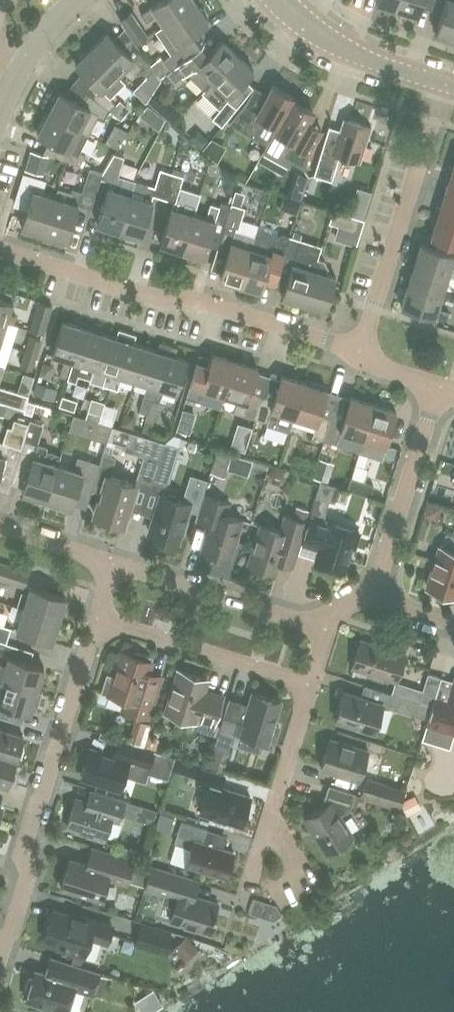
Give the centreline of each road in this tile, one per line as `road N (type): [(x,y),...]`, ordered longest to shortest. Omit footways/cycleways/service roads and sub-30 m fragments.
road 1 (residential): [(363,347),(0,247)]
road 2 (residential): [(0,957),(17,905),(18,855),(89,615)]
road 3 (residential): [(363,347),(445,83)]
road 4 (residential): [(89,615),(308,678)]
road 5 (residential): [(323,624),(106,559)]
road 6 (residential): [(438,386),(369,595)]
road 7 (tertiary): [(445,83),(325,39),(283,0)]
road 8 (residential): [(271,815),(308,678)]

